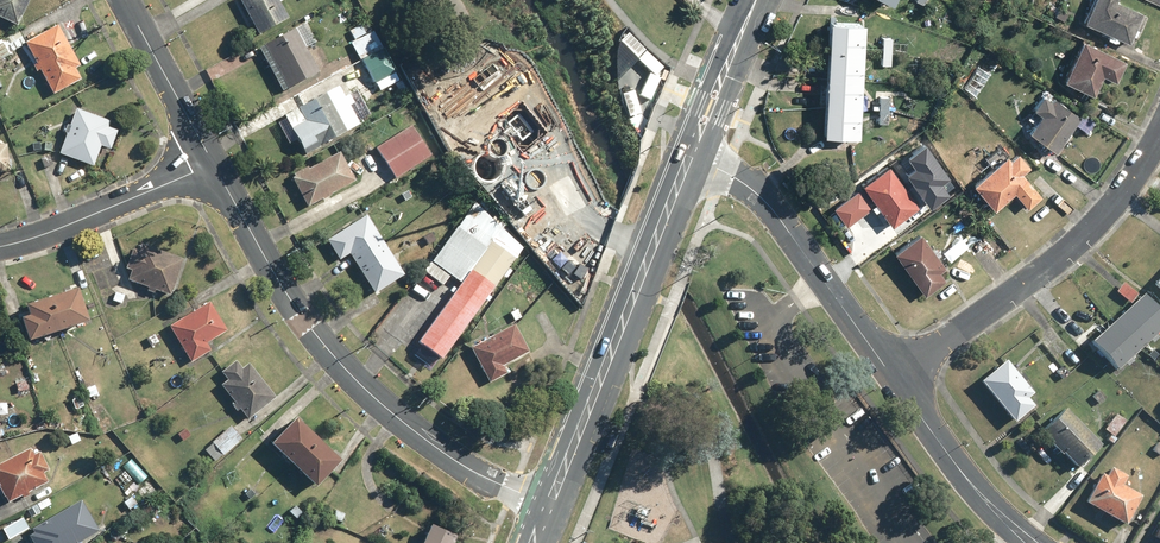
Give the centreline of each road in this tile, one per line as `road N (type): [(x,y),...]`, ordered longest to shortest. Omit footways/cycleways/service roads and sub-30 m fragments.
road 1 (tertiary): [(550,500),(486,479),(418,433),(348,370),(293,302),(214,164)]
road 2 (primary): [(687,164),(550,500)]
road 3 (residential): [(1159,139),(1081,241),(892,378)]
road 4 (residential): [(892,378),(765,207),(687,164)]
road 5 (residential): [(214,164),(0,247)]
road 6 (residential): [(1030,542),(965,482),(892,378)]
road 7 (tertiary): [(214,164),(124,0)]
road 8 (primary): [(757,0),(687,164)]

